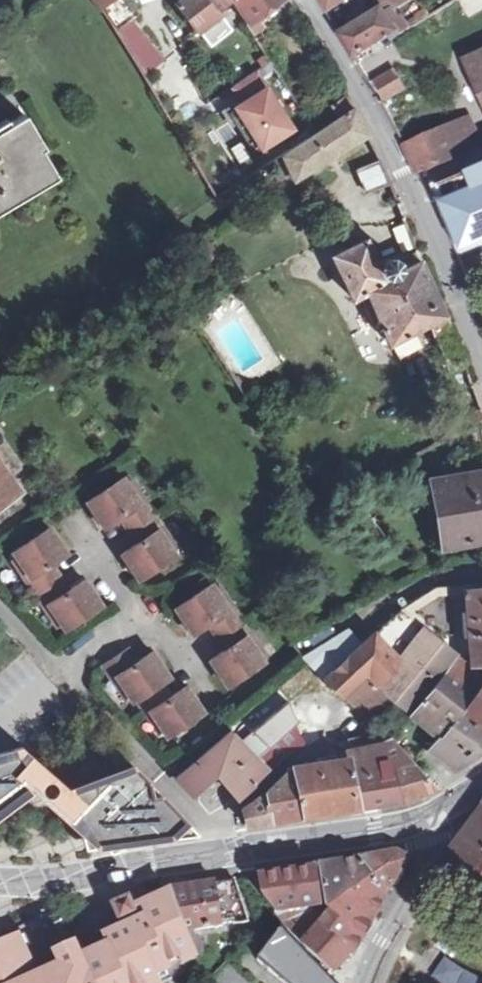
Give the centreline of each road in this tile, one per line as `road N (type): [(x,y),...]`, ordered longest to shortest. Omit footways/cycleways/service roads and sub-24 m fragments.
road 1 (secondary): [(0,884),(39,884),(420,821)]
road 2 (residential): [(307,0),(382,123),(409,187)]
road 3 (residential): [(409,187),(481,361)]
road 4 (residential): [(367,982),(390,917),(425,863),(420,821)]

